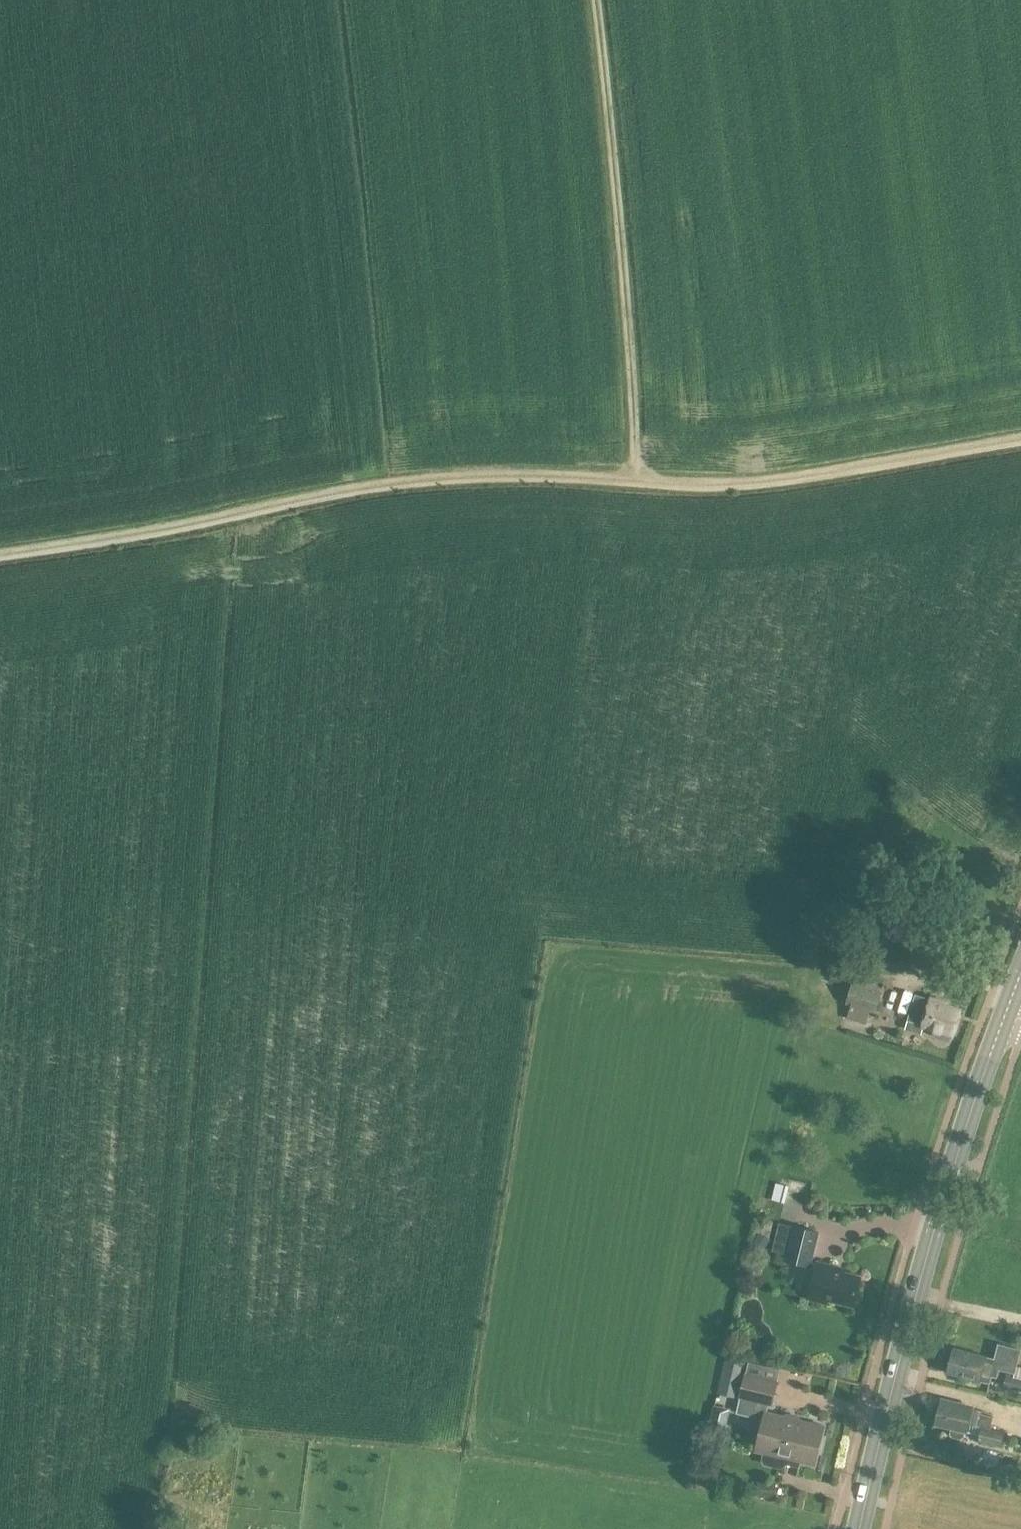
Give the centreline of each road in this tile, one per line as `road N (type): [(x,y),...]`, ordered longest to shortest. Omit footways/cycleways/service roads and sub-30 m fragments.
road 1 (track): [(0,555),(428,477),(728,485),(1020,443)]
road 2 (secondary): [(859,1528),(931,1244),(1000,1013)]

